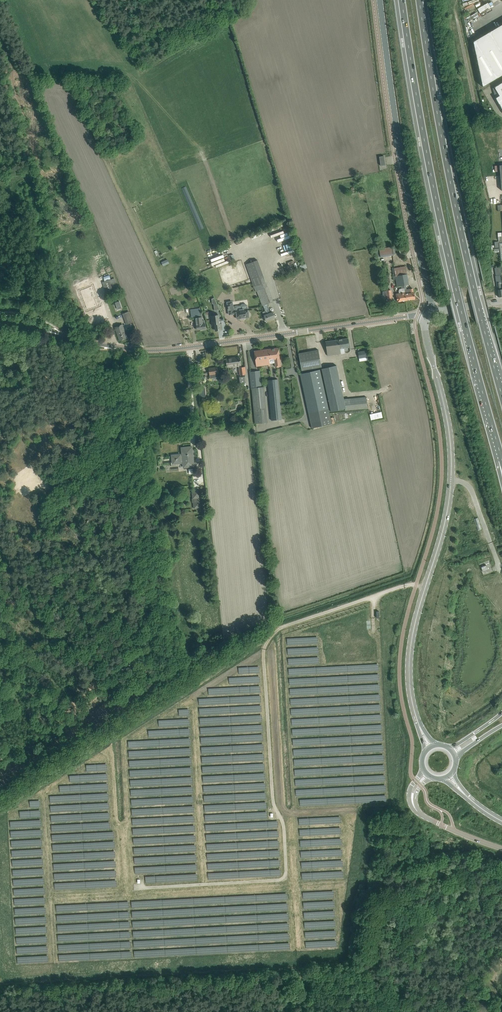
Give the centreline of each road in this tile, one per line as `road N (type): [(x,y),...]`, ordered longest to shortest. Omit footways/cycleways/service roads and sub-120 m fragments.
road 1 (trunk): [(401,0),(432,186),(496,441)]
road 2 (tertiary): [(0,324),(147,350),(426,319)]
road 3 (tertiary): [(418,721),(411,639),(451,480),(426,319)]
road 4 (trunk): [(501,395),(450,183),(418,0)]
road 5 (tertiary): [(435,312),(402,159),(380,0)]

